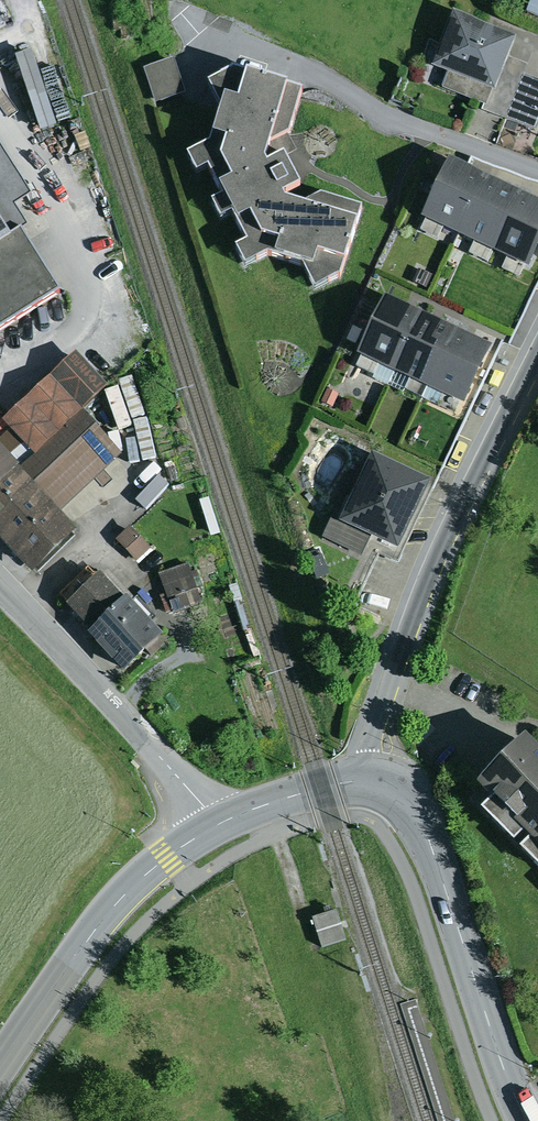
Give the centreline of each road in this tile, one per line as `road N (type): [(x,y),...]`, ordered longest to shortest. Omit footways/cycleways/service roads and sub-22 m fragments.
road 1 (residential): [(537,351),(426,578),(360,780)]
road 2 (secondary): [(360,780),(392,786),(414,812),(524,1120)]
road 3 (residential): [(537,172),(409,126),(323,78),(230,41)]
road 4 (secondary): [(0,1069),(114,907),(168,856),(220,823)]
road 5 (unclassified): [(0,591),(220,823)]
road 6 (secondary): [(220,823),(360,780)]

